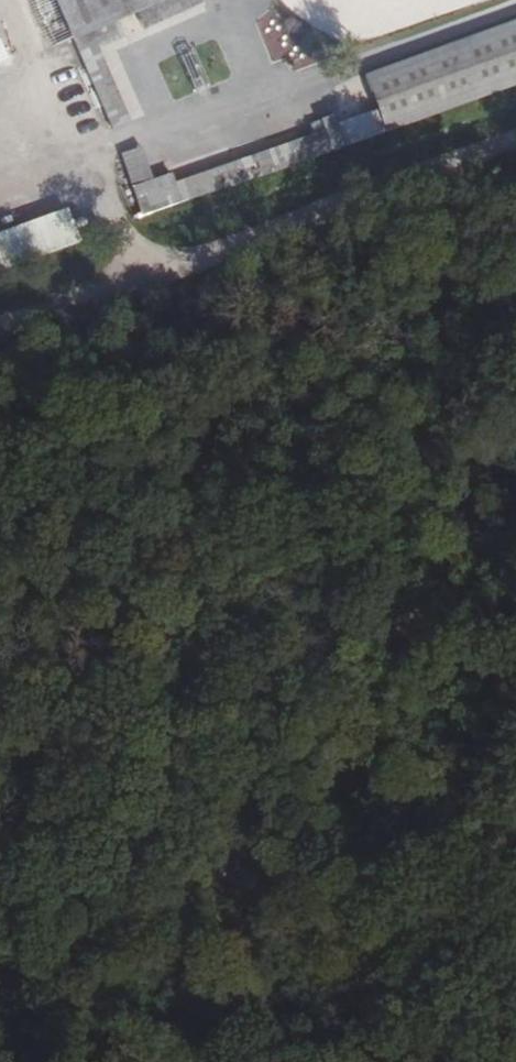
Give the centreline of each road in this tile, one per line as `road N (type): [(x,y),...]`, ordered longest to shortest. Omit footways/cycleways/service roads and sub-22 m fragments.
road 1 (track): [(0,344),(515,163)]

